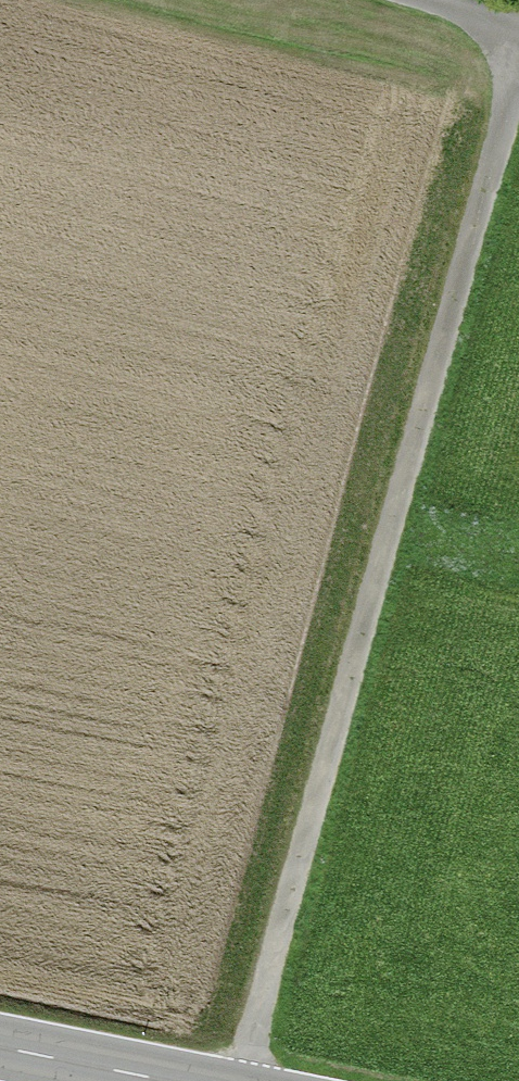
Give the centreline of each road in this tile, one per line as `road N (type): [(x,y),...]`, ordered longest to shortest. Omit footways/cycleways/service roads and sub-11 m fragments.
road 1 (track): [(232,1080),(518,54)]
road 2 (tertiary): [(154,1080),(0,1049)]
road 3 (track): [(518,40),(400,0)]

